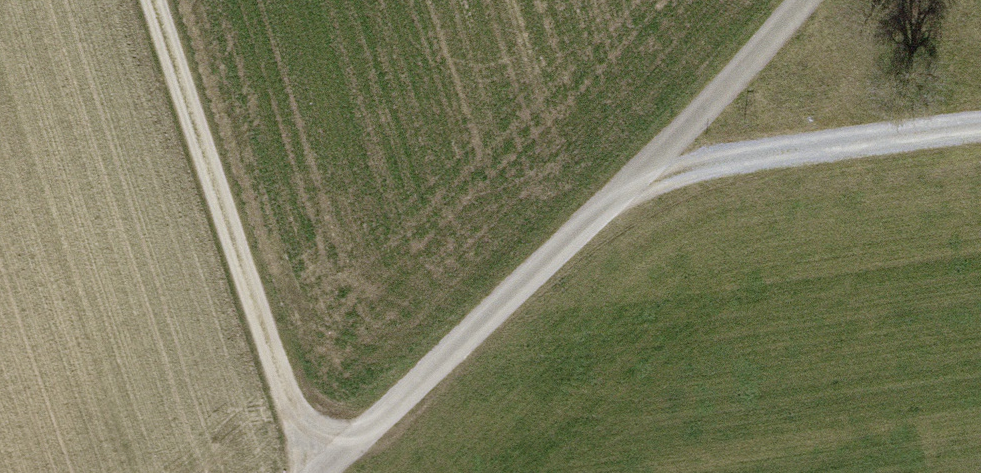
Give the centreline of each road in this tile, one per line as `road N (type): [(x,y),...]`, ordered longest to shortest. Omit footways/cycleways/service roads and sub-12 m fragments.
road 1 (track): [(153,0),(310,472)]
road 2 (track): [(325,472),(637,179)]
road 3 (track): [(637,179),(980,127)]
road 4 (track): [(801,0),(637,179)]

